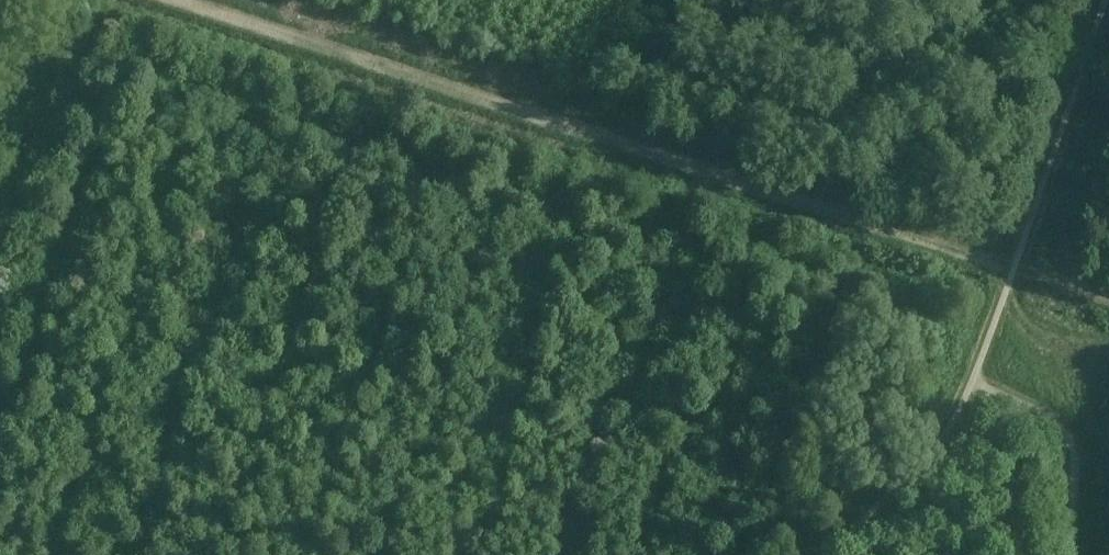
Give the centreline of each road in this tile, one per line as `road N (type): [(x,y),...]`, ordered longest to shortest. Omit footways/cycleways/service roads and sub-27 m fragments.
road 1 (track): [(998,312),(67,0)]
road 2 (track): [(187,0),(1014,267)]

